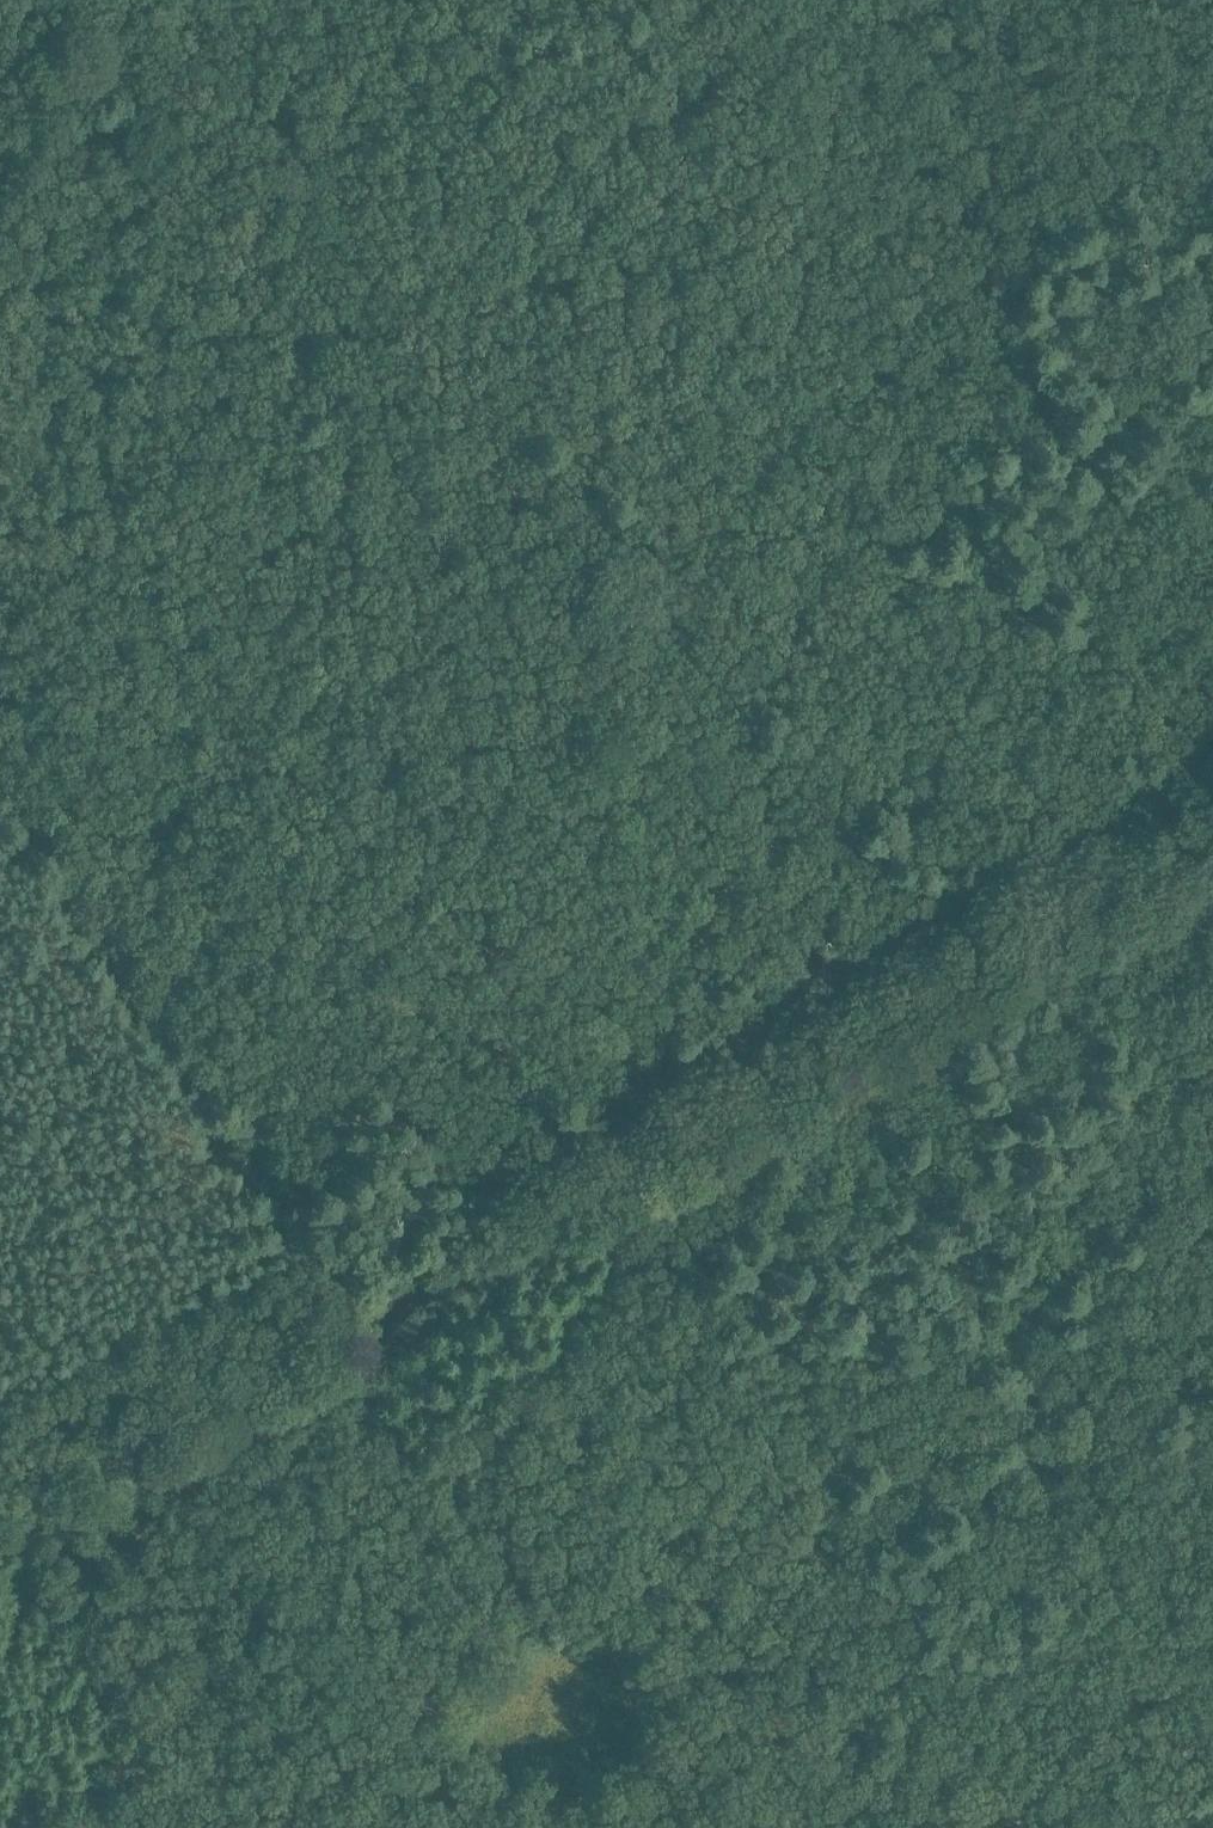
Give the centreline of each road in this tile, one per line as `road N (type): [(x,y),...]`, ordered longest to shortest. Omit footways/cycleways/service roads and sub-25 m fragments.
road 1 (track): [(355,1321),(1212,838)]
road 2 (track): [(0,1511),(355,1321)]

